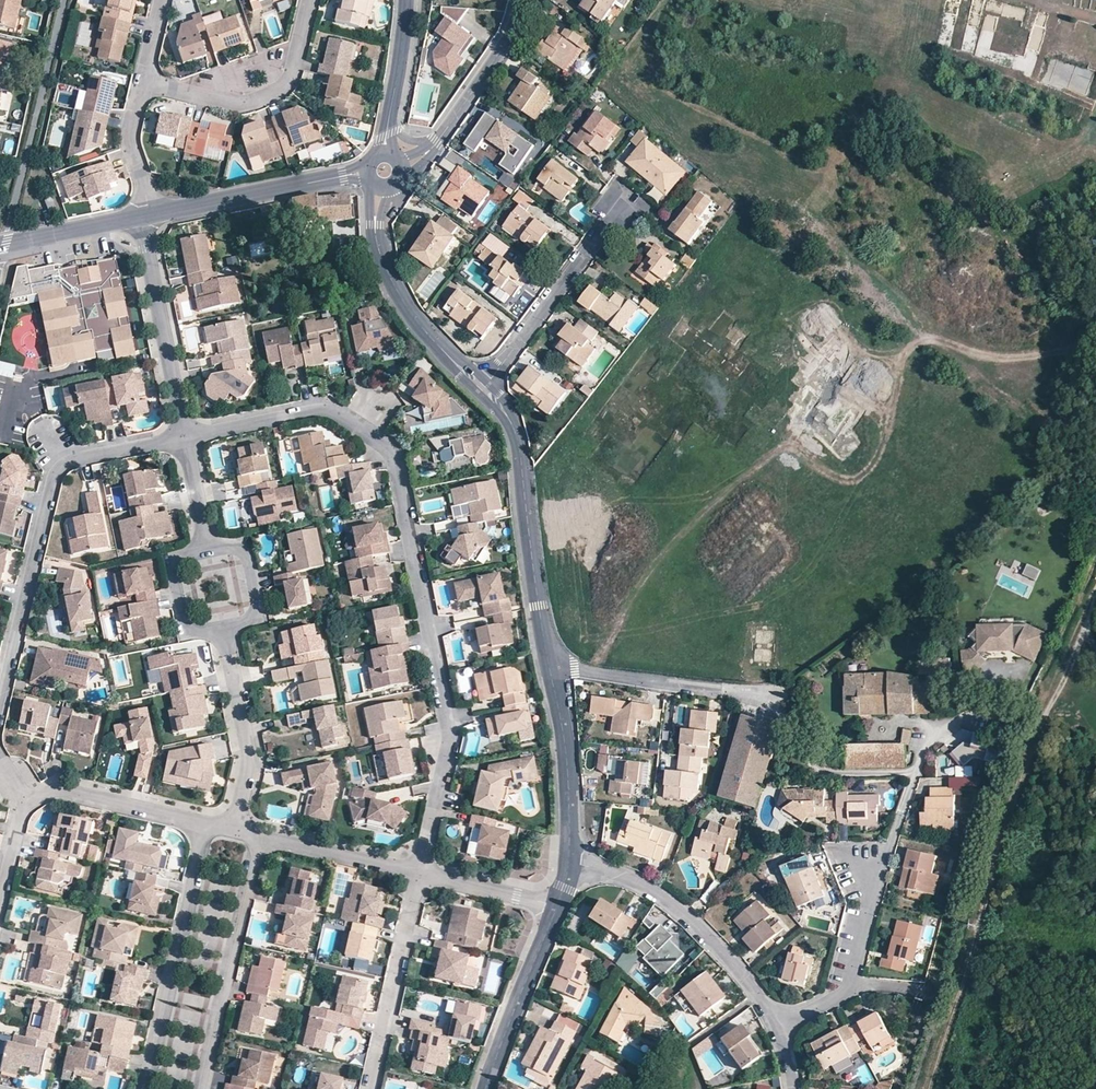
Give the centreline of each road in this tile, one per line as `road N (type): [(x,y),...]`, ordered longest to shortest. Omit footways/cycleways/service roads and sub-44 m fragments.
road 1 (residential): [(187,437),(323,405),(386,446),(449,730),(421,873)]
road 2 (track): [(1058,694),(1030,756),(929,1088)]
road 3 (residential): [(0,705),(62,466),(187,437)]
road 4 (residential): [(481,386),(514,429),(552,669)]
road 5 (residential): [(572,862),(643,883),(680,906),(781,1027)]
road 6 (residential): [(203,825),(140,1088)]
road 7 (residential): [(202,1088),(261,835)]
road 8 (residential): [(144,82),(238,103),(268,97),(291,78),(310,0)]
road 9 (residential): [(481,386),(624,207)]
road 10 (residential): [(141,217),(187,437)]
road 11 (residential): [(421,873),(371,1088)]
road 12 (residential): [(769,699),(552,669)]
road 13 (residential): [(234,828),(249,755),(224,630)]
road 14 (residential): [(374,227),(408,307),(481,386)]
road 15 (residential): [(558,908),(485,1088)]
road 16 (residential): [(552,669),(572,862)]
road 17 (residential): [(343,176),(153,215)]
road 18 (residential): [(781,1027),(849,986),(876,879)]
road 19 (residential): [(29,804),(52,789),(70,790),(203,825)]
road 20 (residential): [(876,879),(938,722)]
road 21 (residential): [(261,835),(421,873)]
road 22 (residential): [(443,134),(505,45),(520,0)]
road 23 (residential): [(141,217),(0,244)]
road 24 (residential): [(421,873),(558,908)]
road 25 (residential): [(153,215),(132,140),(144,82)]
road 26 (residential): [(208,550),(174,563),(181,614),(189,625),(224,630)]
road 27 (residential): [(224,630),(255,613),(247,557),(227,546),(208,550)]
road 28 (residential): [(388,122),(408,0)]

